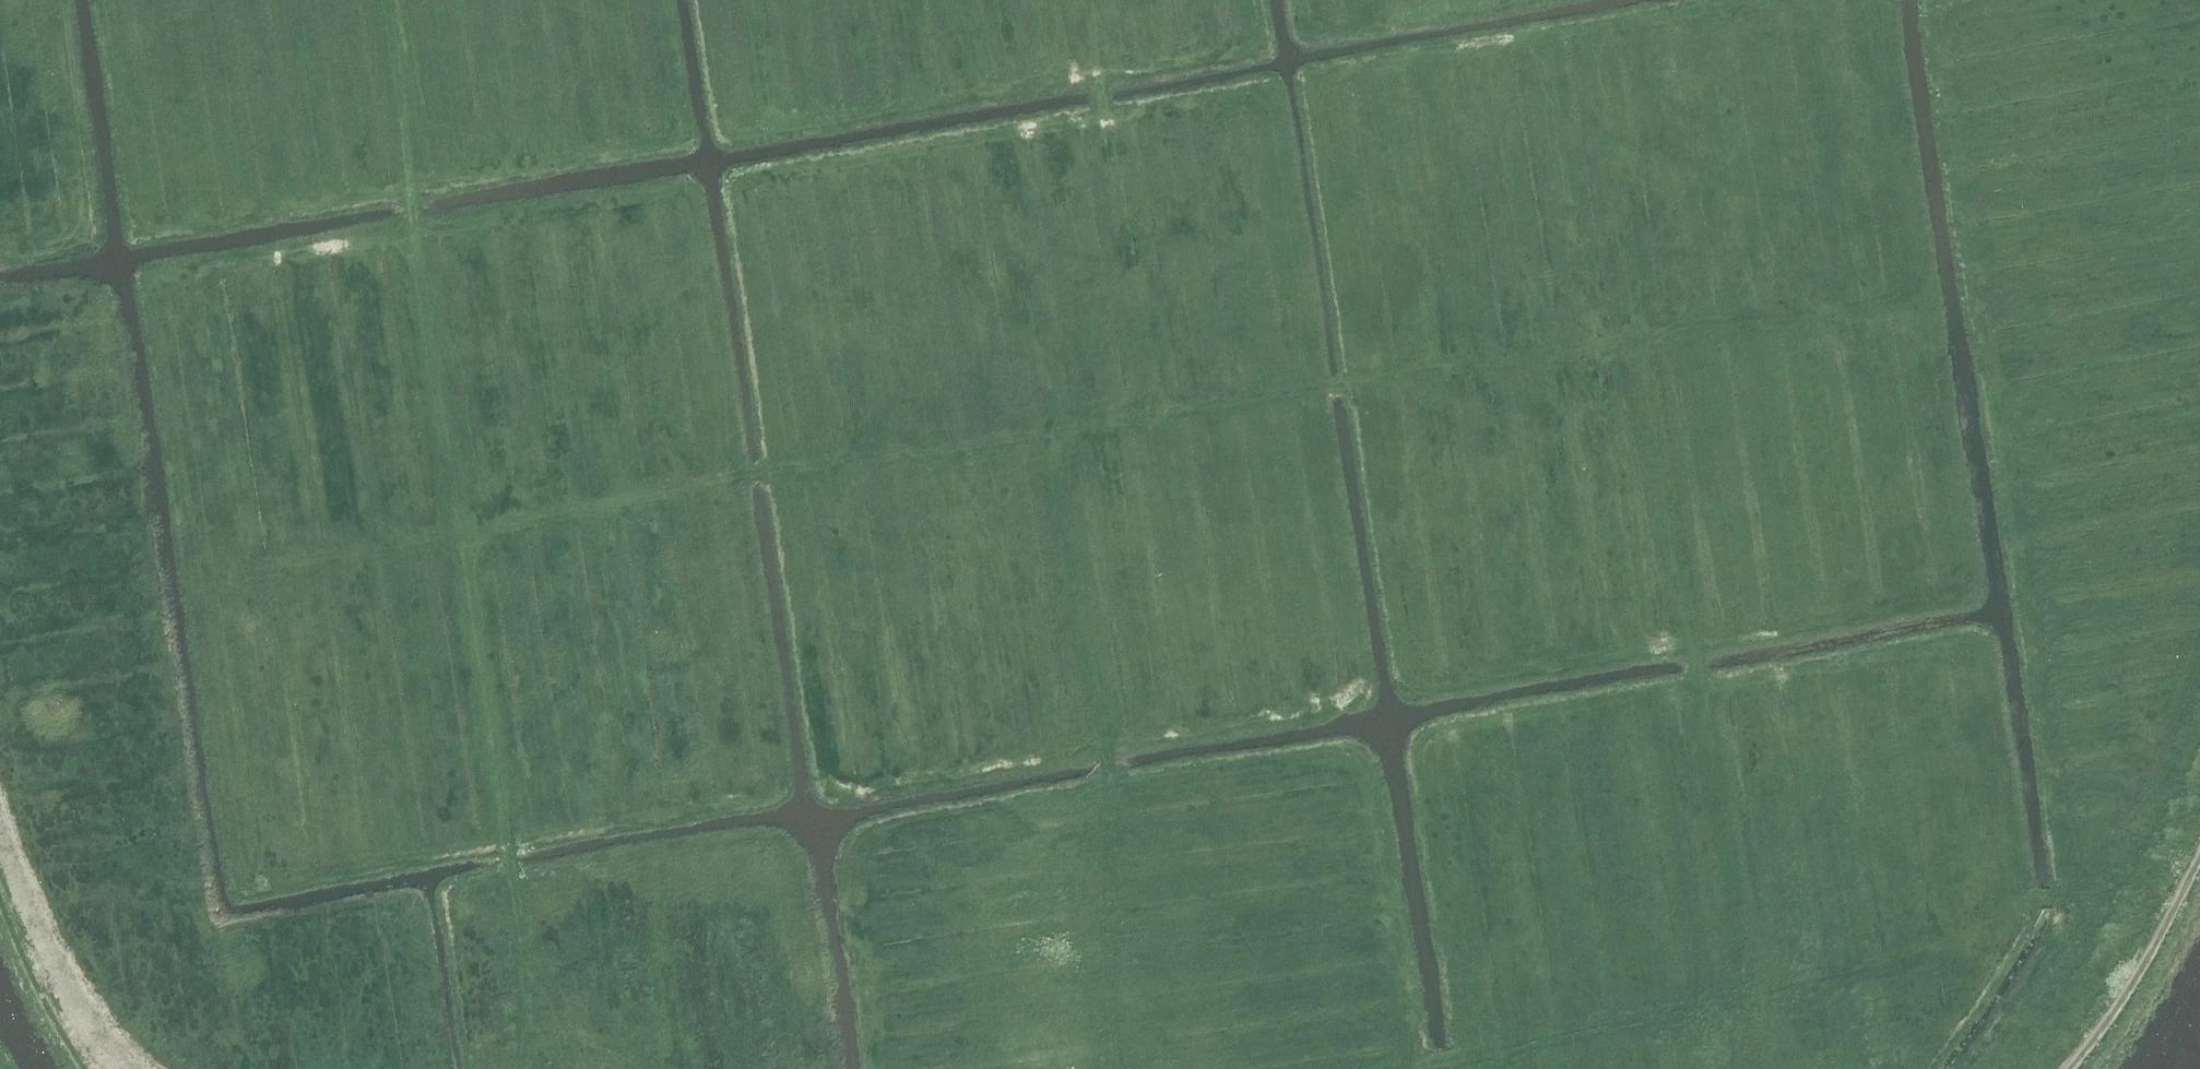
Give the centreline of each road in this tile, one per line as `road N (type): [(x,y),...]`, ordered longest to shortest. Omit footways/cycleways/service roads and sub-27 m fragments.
road 1 (track): [(2067,1068),(2113,1013),(2199,855)]

